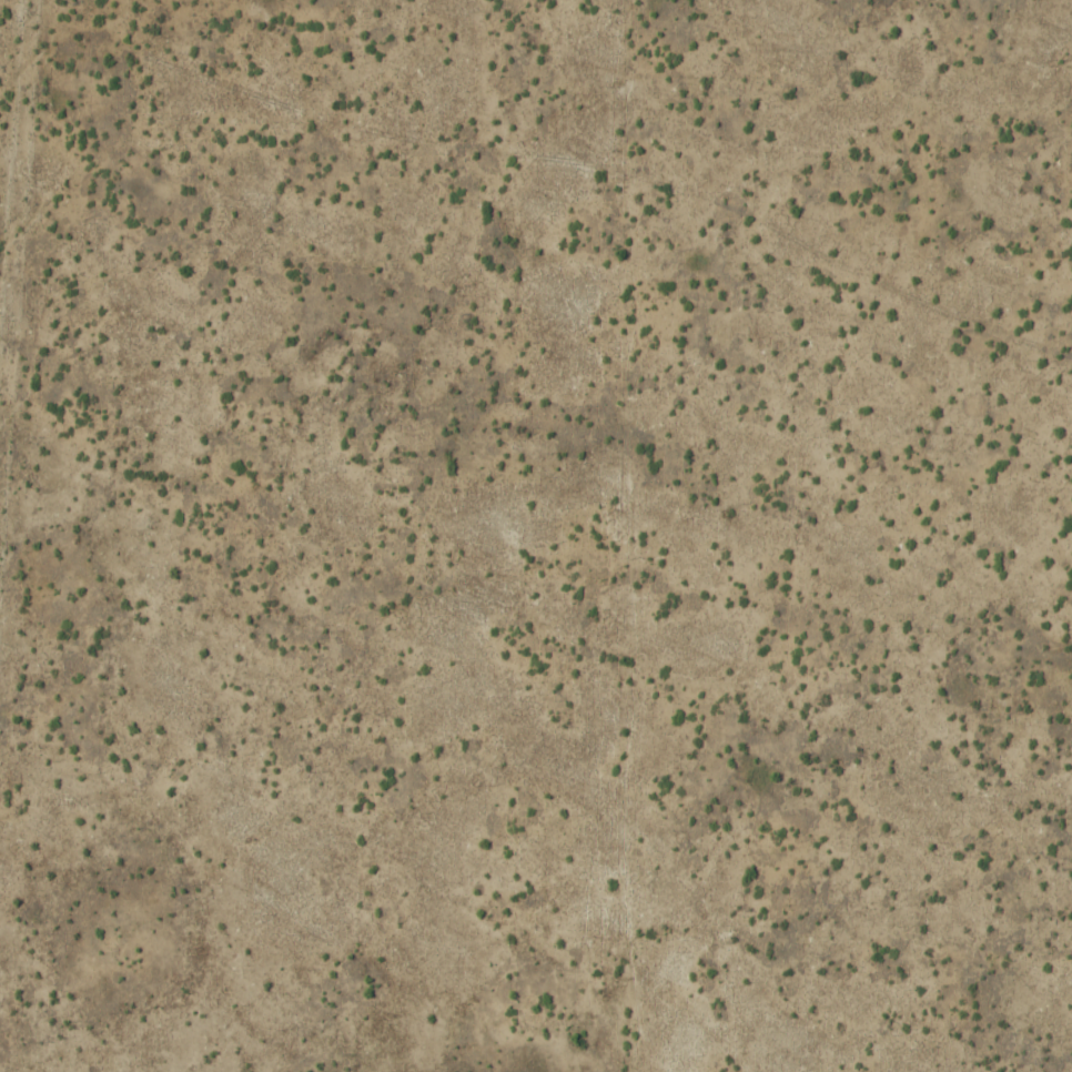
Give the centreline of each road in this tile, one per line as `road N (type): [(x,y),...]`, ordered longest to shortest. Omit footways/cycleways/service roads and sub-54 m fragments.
road 1 (residential): [(0,154),(13,0)]

